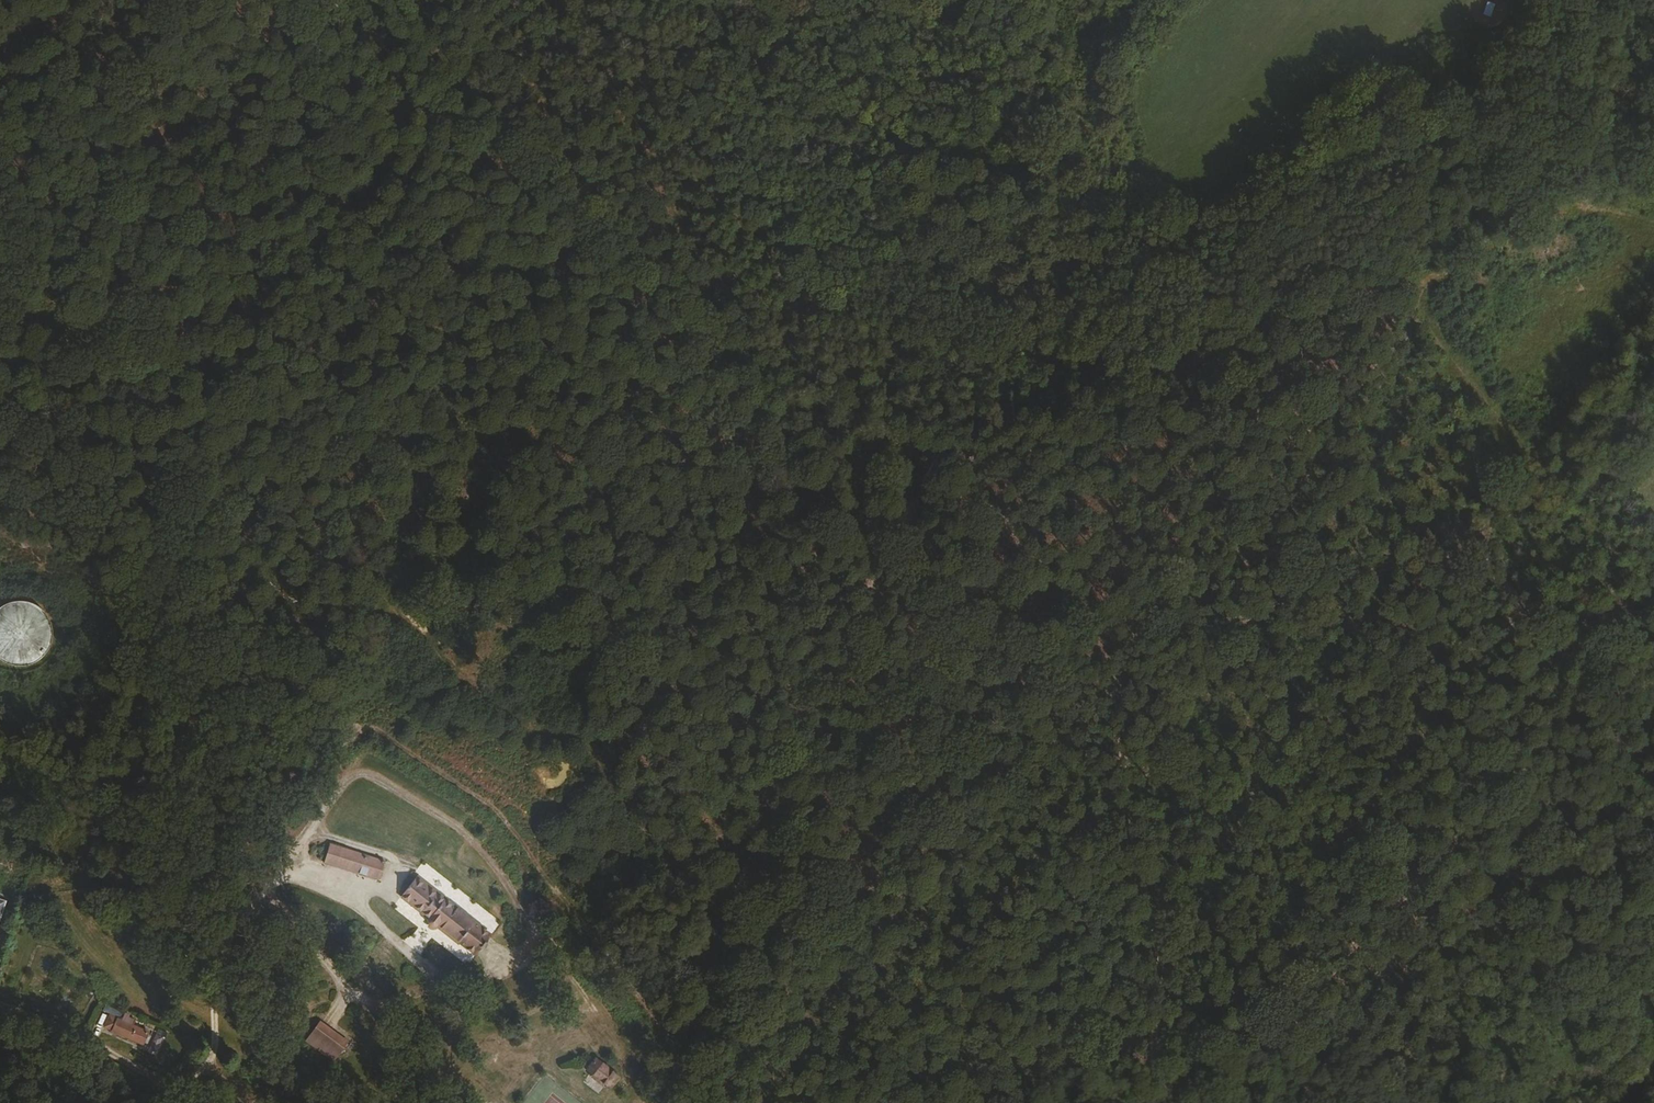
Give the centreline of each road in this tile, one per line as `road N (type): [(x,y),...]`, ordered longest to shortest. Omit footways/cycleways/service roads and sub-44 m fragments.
road 1 (track): [(1161,1102),(1153,1051),(1162,942),(1125,771),(1122,653),(1149,601),(1237,483),(1217,465),(1095,439),(1000,461),(757,404),(696,297),(550,148),(515,128),(463,118),(380,115),(334,71),(336,0)]
road 2 (track): [(0,1008),(161,1073),(206,1075),(239,1102)]
road 3 (track): [(206,1075),(228,937),(277,873)]

